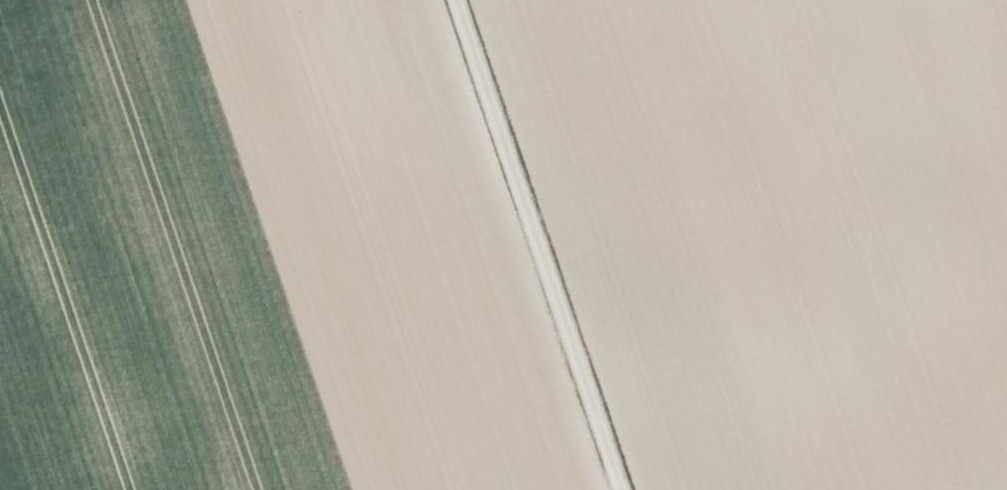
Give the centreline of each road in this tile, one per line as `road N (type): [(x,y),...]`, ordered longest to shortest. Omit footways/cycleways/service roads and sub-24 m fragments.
road 1 (track): [(457,0),(623,489)]

